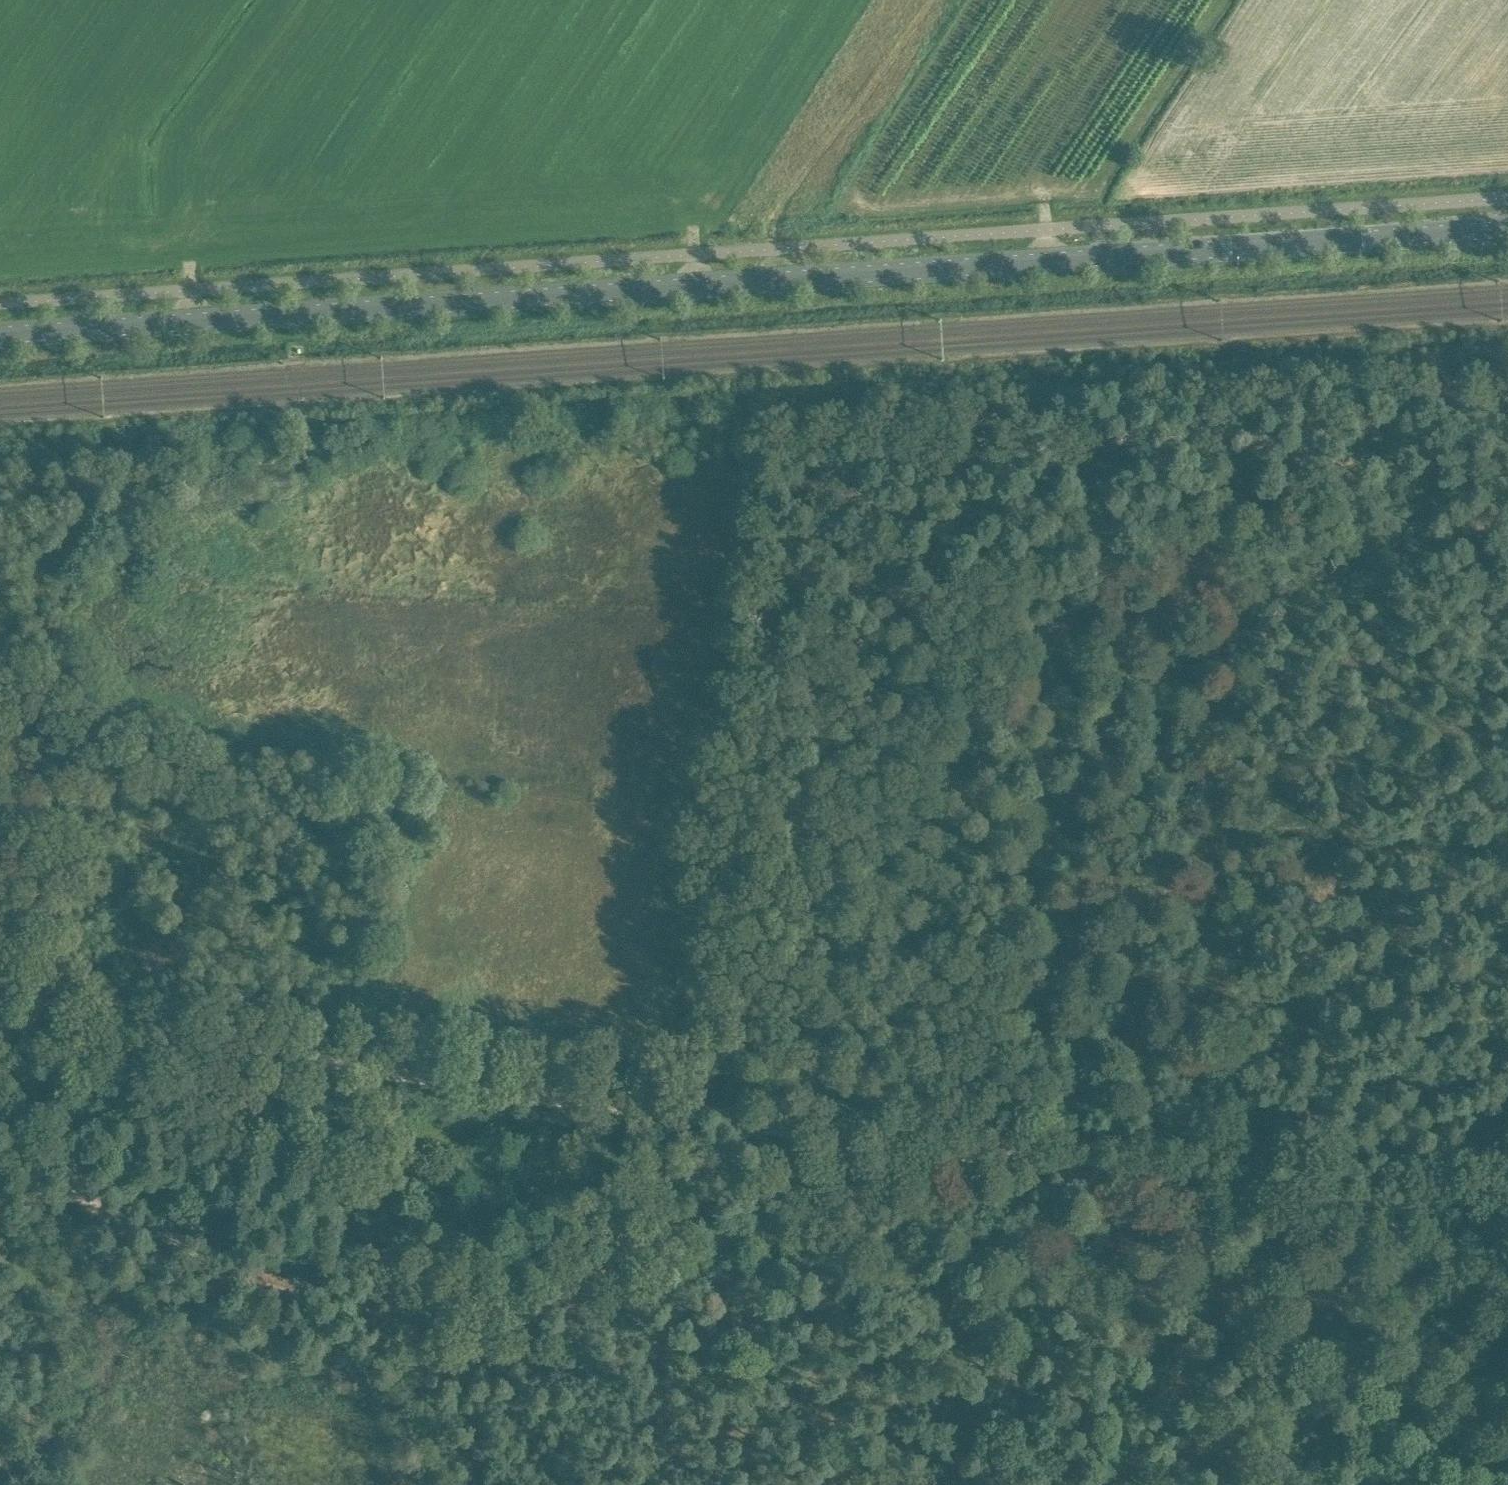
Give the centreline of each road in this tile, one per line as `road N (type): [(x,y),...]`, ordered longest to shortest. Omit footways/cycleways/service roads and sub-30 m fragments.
road 1 (track): [(0,996),(431,1050),(824,1114),(1035,1132),(1269,1171),(1412,1184),(1507,1225)]
road 2 (secondary): [(0,335),(1507,229)]

